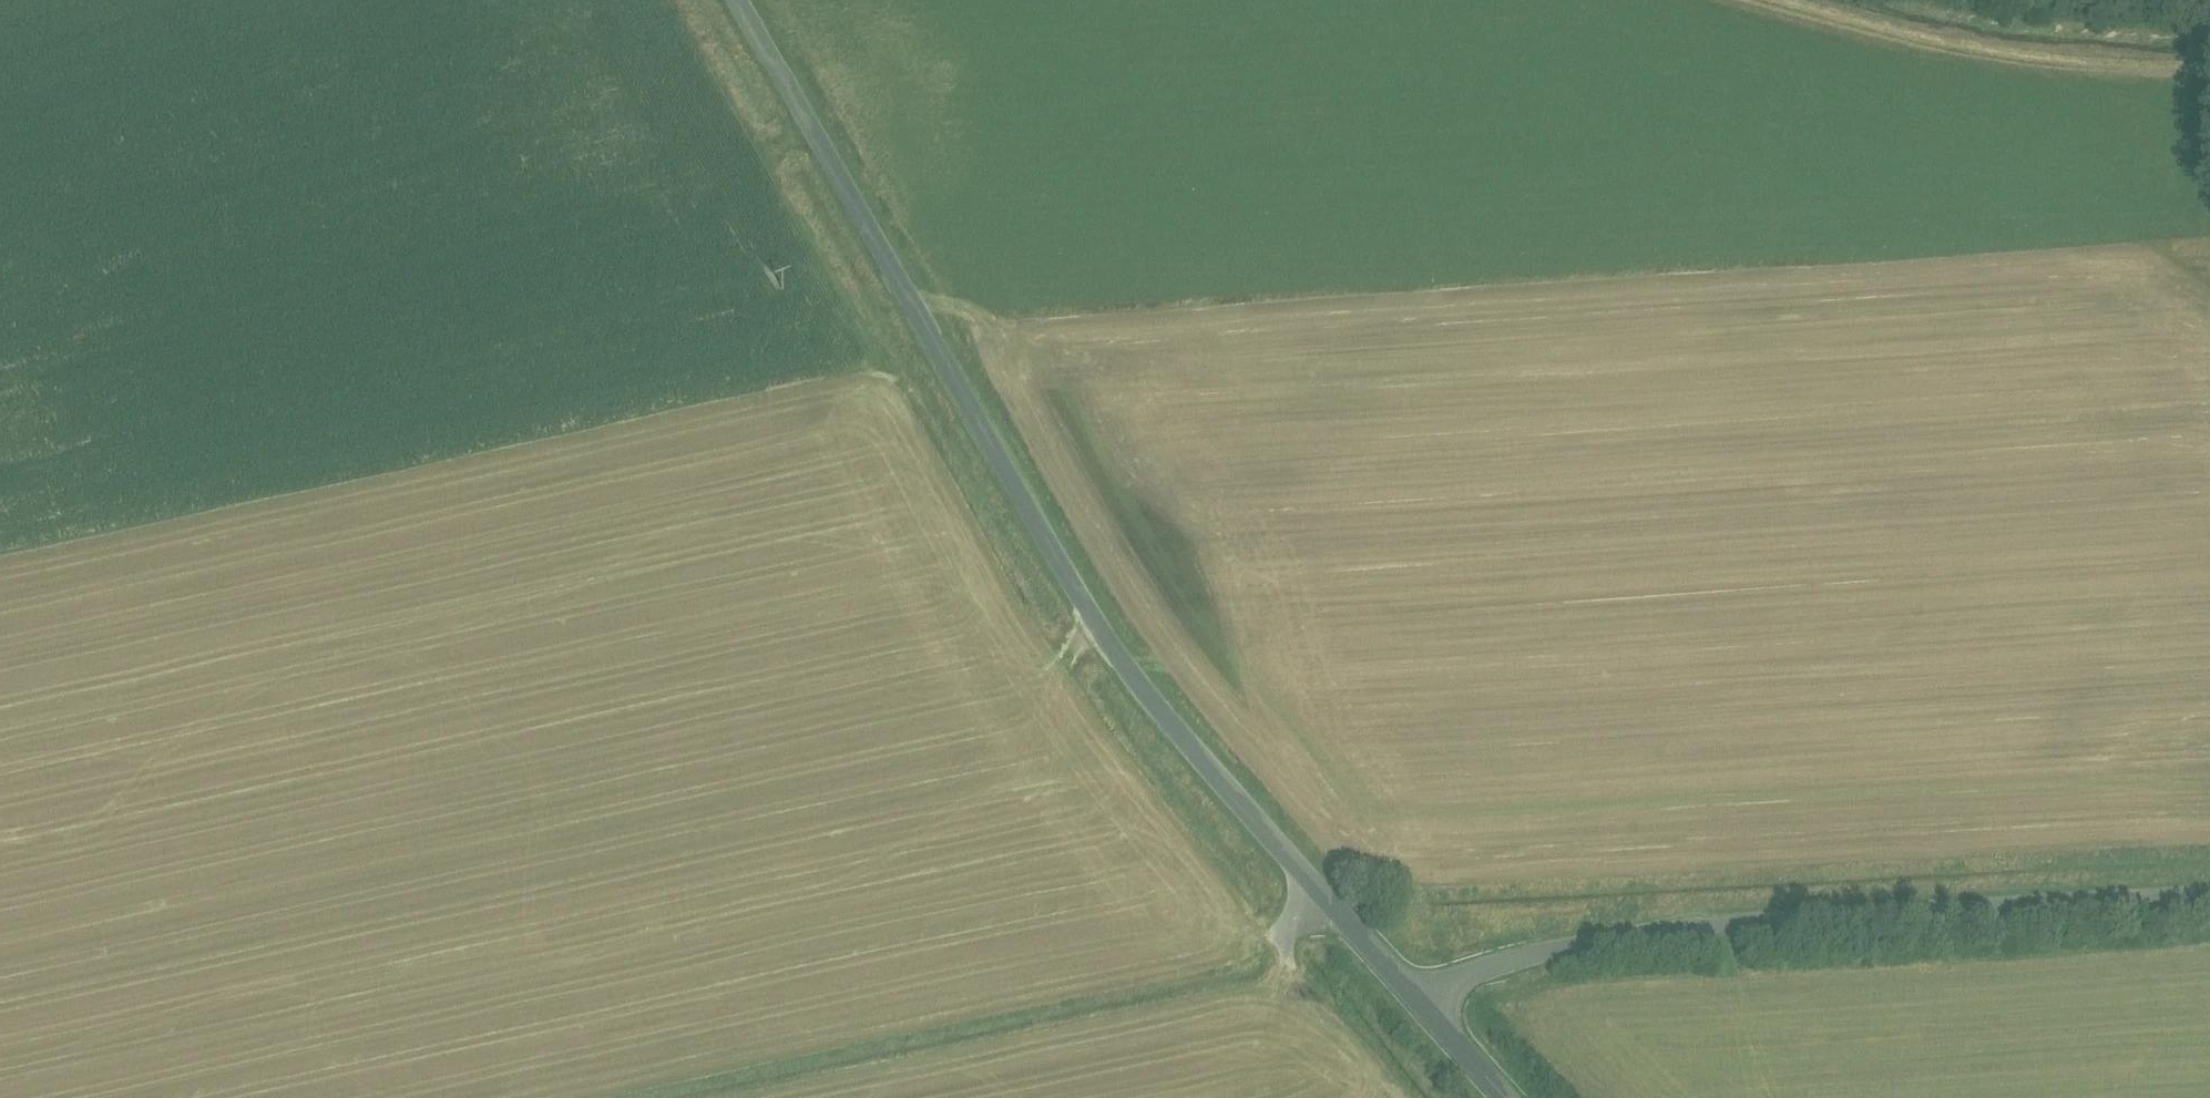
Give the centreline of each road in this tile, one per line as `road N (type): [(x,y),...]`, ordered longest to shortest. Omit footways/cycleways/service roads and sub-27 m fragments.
road 1 (unclassified): [(742,0),(1121,672),(1423,1004)]
road 2 (residential): [(1423,1004),(1470,973),(1654,931),(2209,894)]
road 3 (unclassified): [(1423,1004),(1506,1097)]

